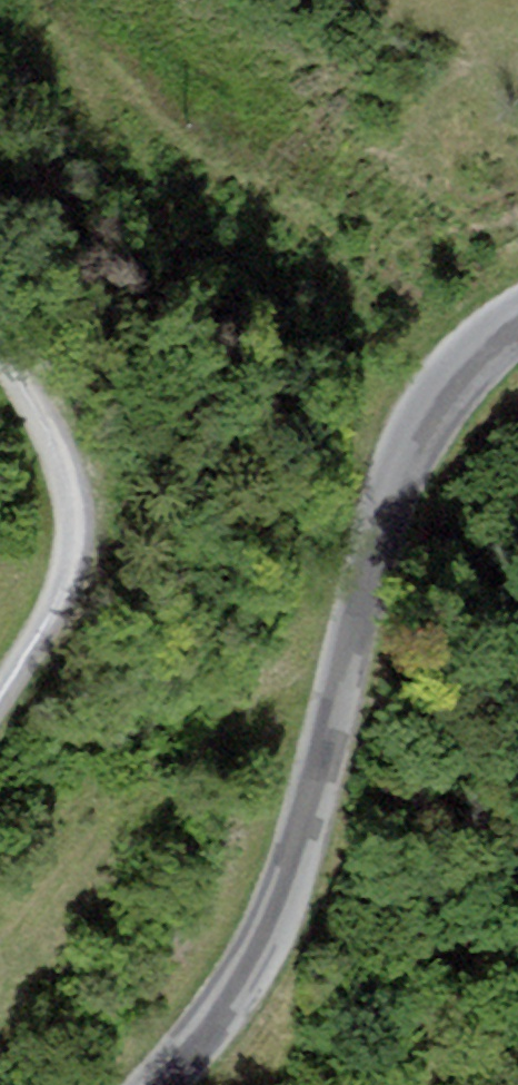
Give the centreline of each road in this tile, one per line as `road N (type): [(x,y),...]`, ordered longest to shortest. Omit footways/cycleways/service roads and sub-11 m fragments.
road 1 (unclassified): [(175,1084),(221,1036),(288,911),(405,488),(454,399),(517,337)]
road 2 (track): [(0,349),(59,460),(65,575),(0,700)]

